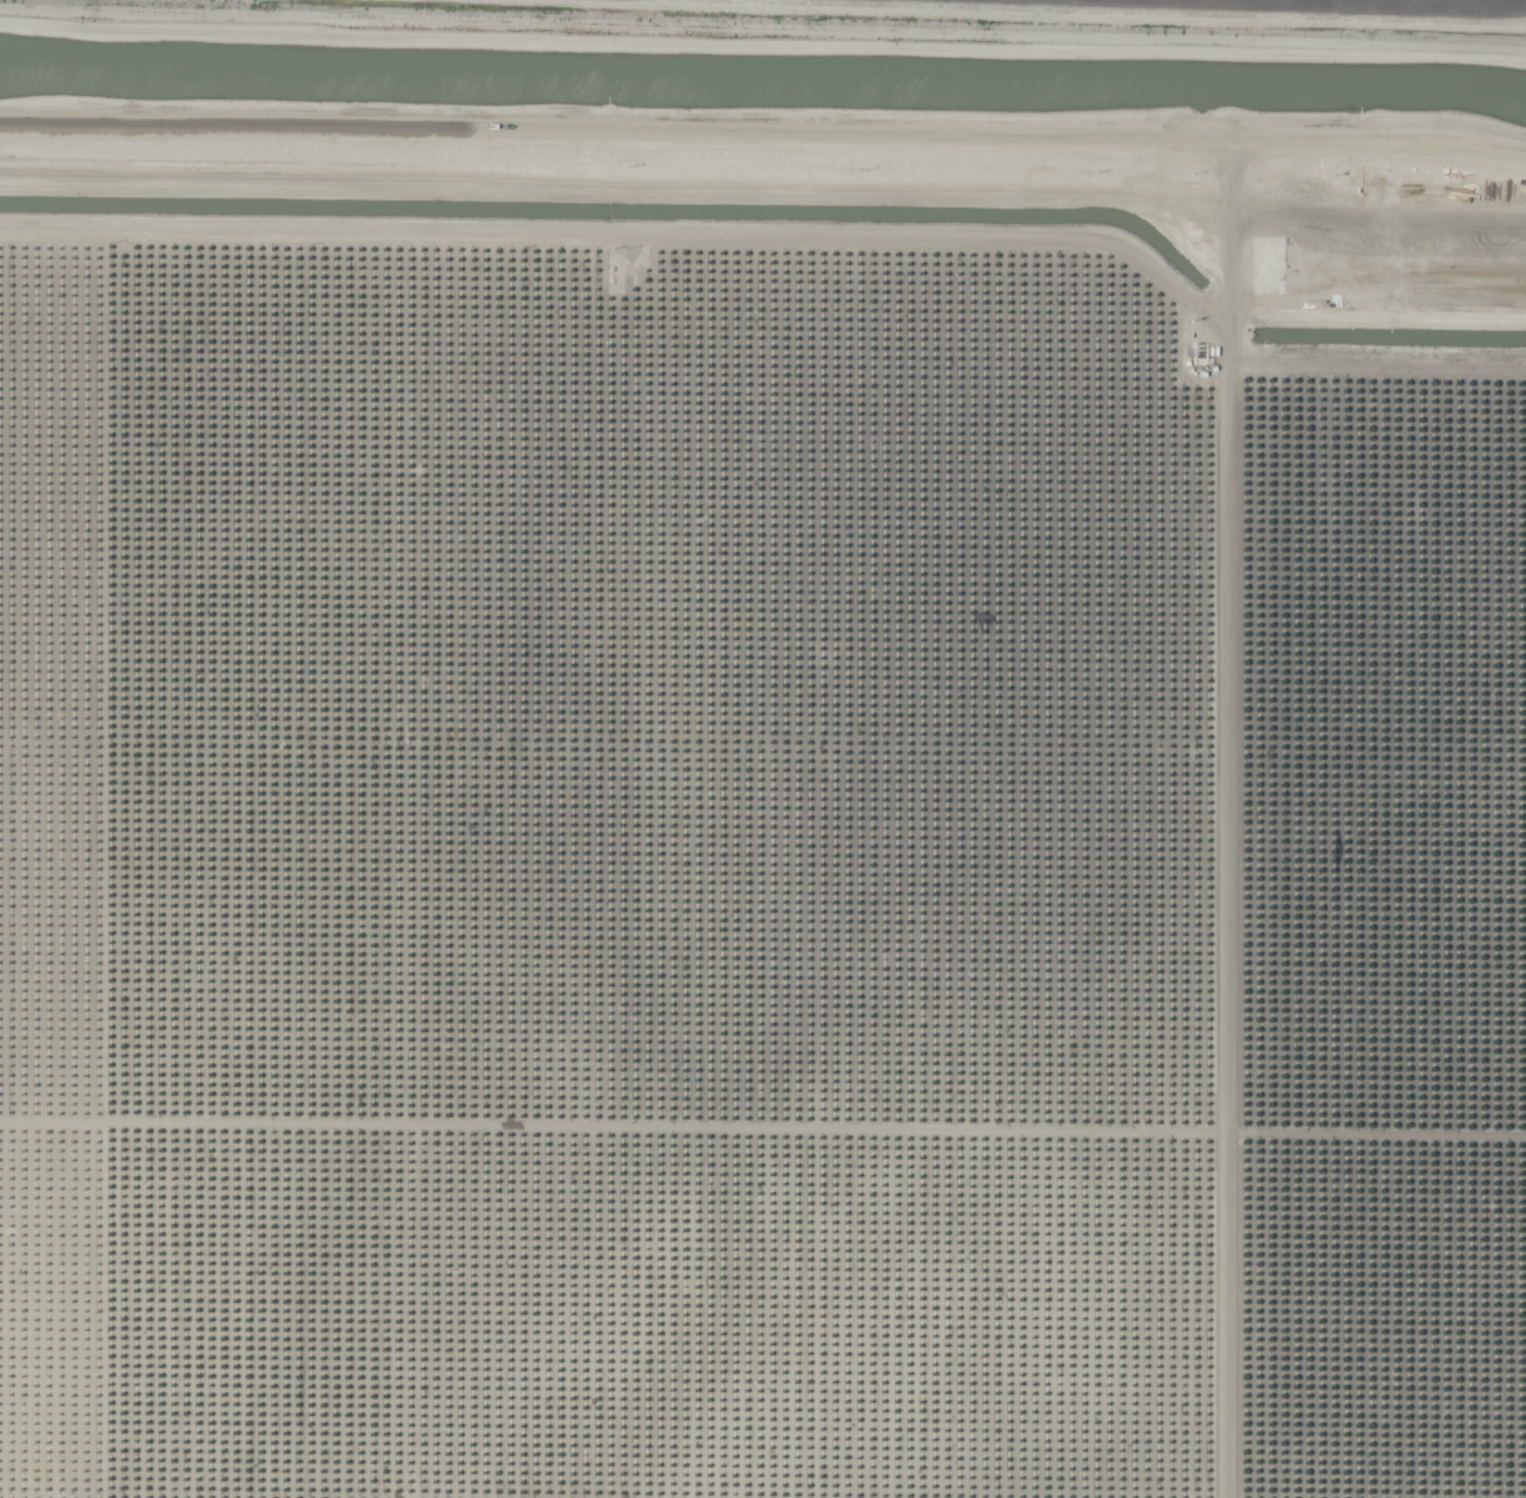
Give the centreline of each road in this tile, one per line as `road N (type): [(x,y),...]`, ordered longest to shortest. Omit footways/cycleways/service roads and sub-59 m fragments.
road 1 (track): [(0,226),(1067,233),(1120,242),(1230,335)]

